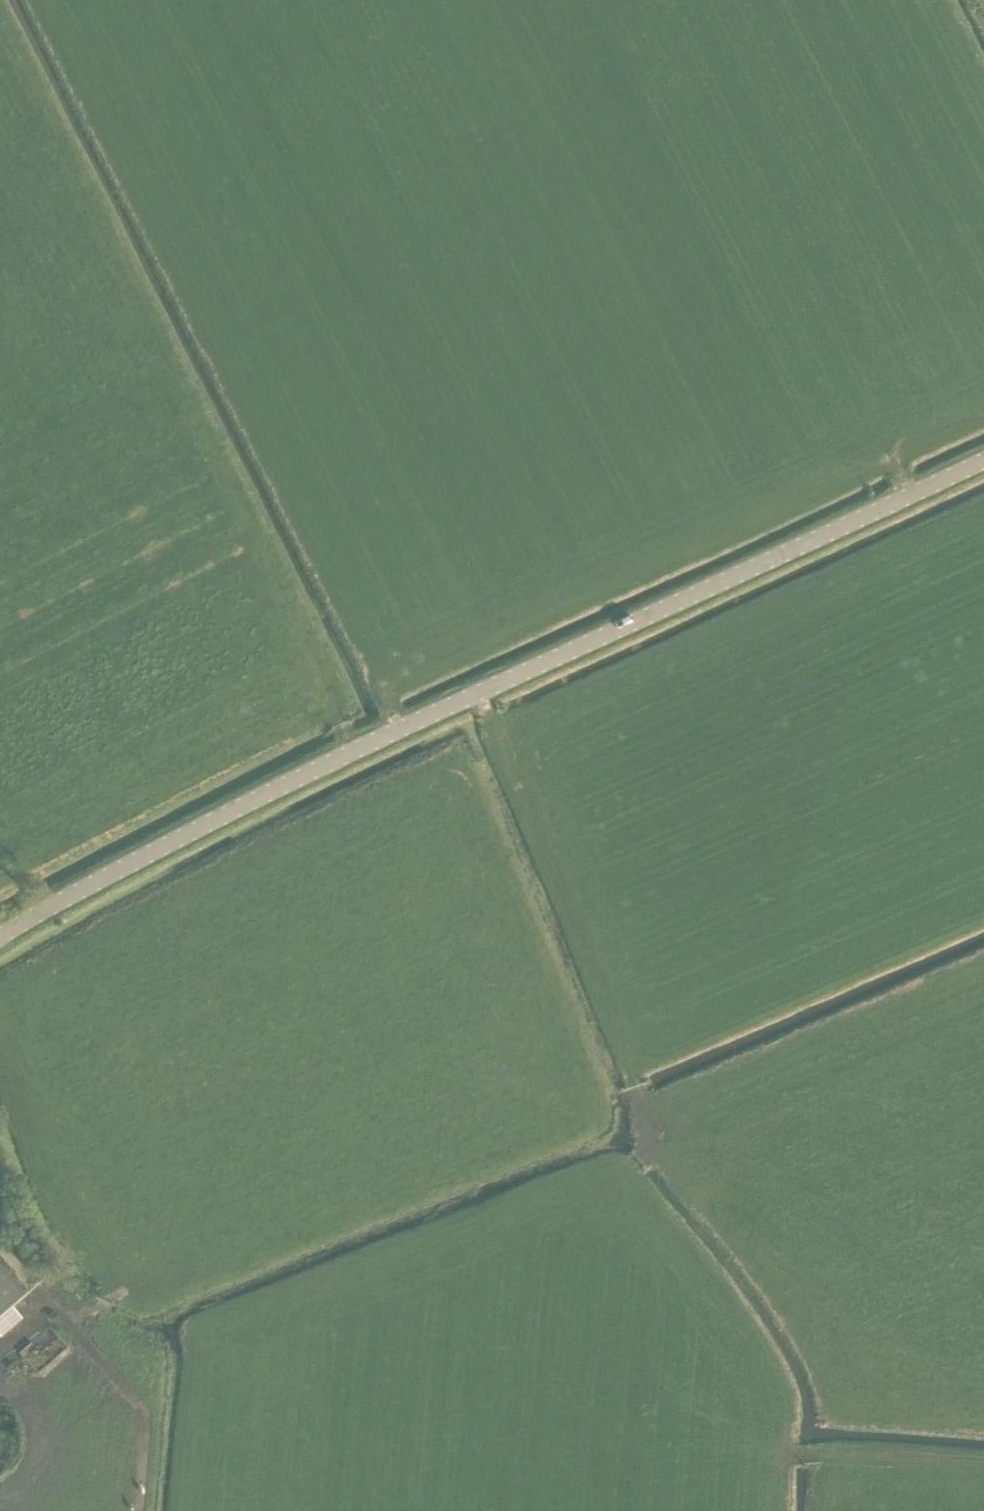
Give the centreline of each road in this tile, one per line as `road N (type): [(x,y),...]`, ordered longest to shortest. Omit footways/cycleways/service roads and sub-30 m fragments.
road 1 (tertiary): [(0,939),(112,872),(340,758),(983,456)]

